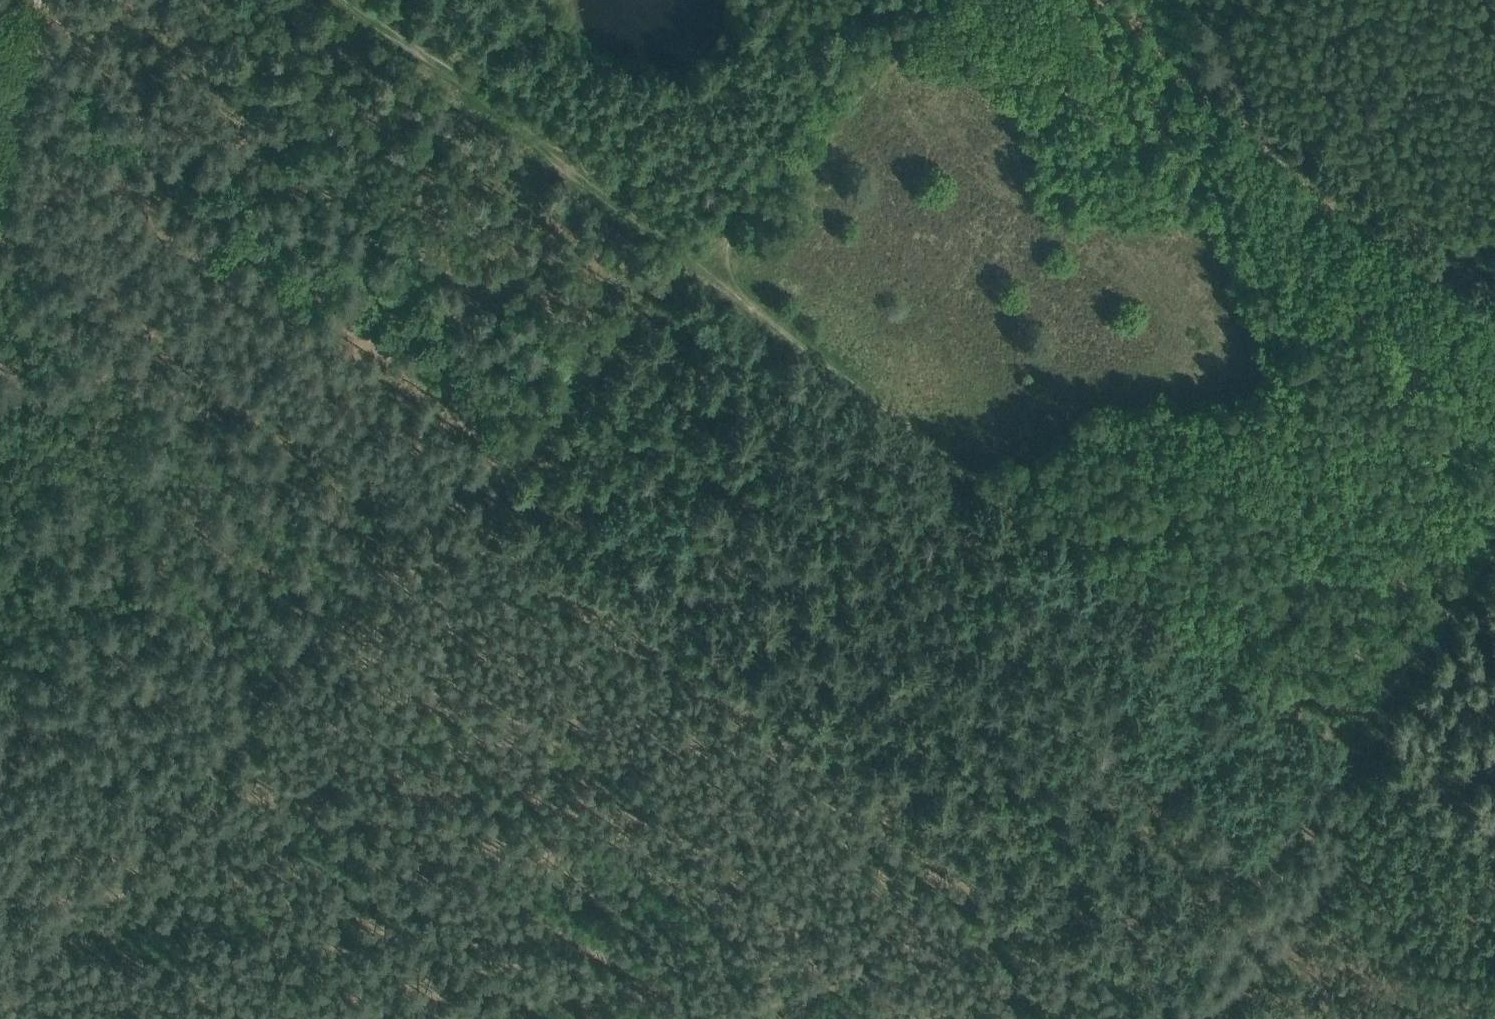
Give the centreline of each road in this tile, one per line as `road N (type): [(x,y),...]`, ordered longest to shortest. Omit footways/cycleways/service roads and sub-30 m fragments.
road 1 (track): [(0,197),(42,0)]

